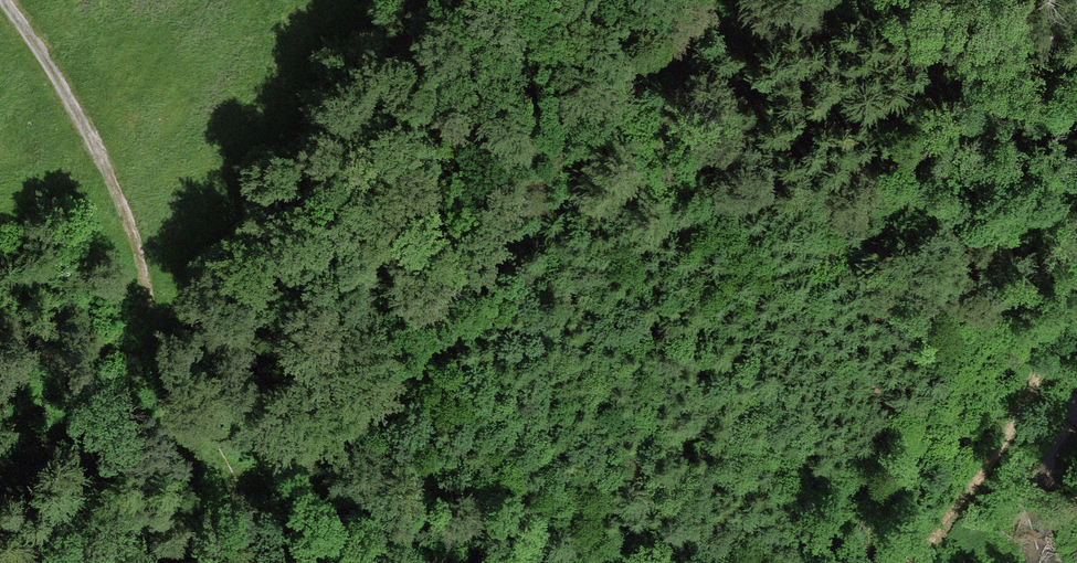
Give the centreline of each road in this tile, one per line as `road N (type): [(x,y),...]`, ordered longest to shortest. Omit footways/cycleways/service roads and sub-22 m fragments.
road 1 (track): [(136,244),(165,373),(196,436),(239,467),(304,458),(379,406),(417,368),(708,0)]
road 2 (track): [(1076,329),(933,539),(907,562)]
road 3 (track): [(136,244),(92,140),(5,0)]

